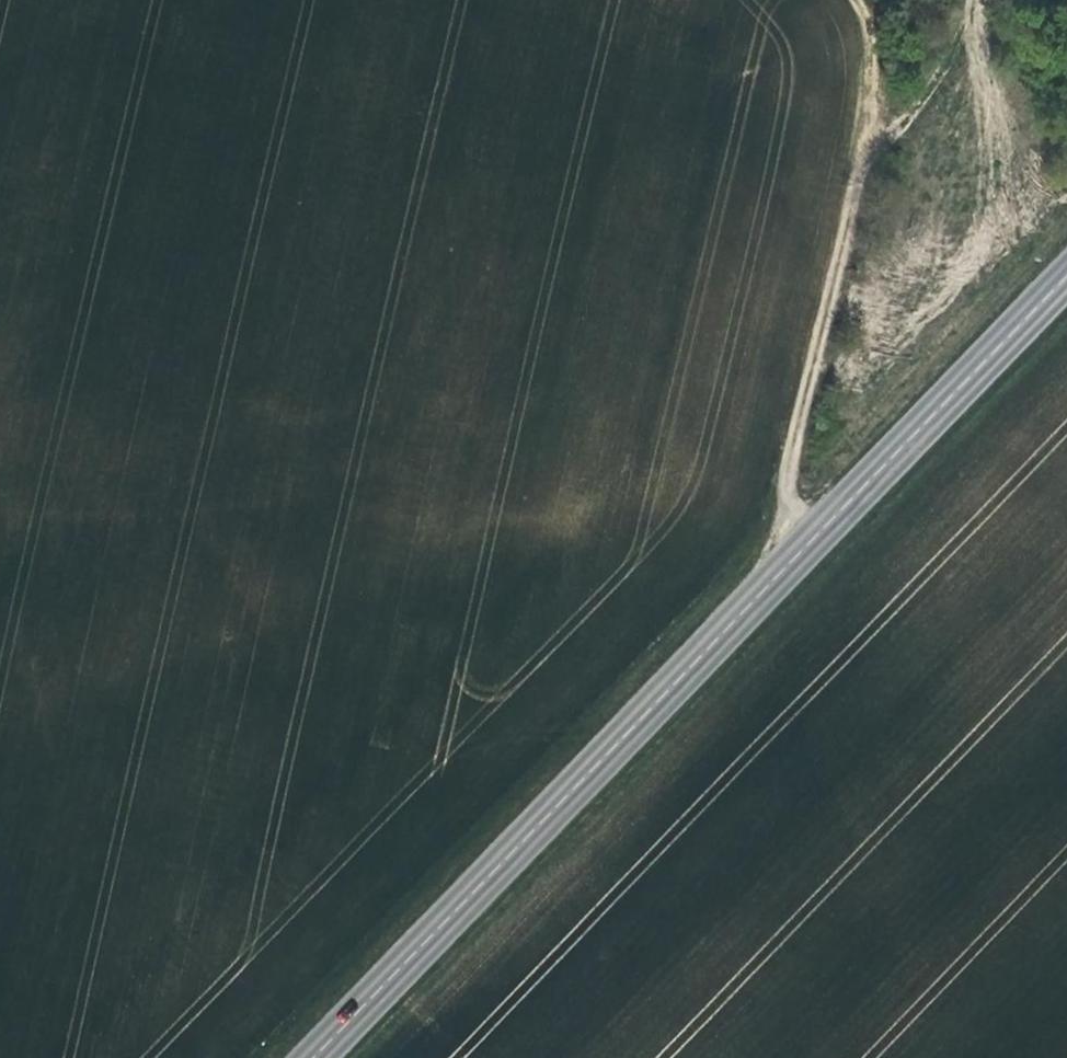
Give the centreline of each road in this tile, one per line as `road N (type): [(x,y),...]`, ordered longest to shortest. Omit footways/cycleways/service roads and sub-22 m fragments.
road 1 (secondary): [(312,1057),(1066,276)]
road 2 (track): [(811,541),(792,508),(794,458),(888,70),(867,0)]

